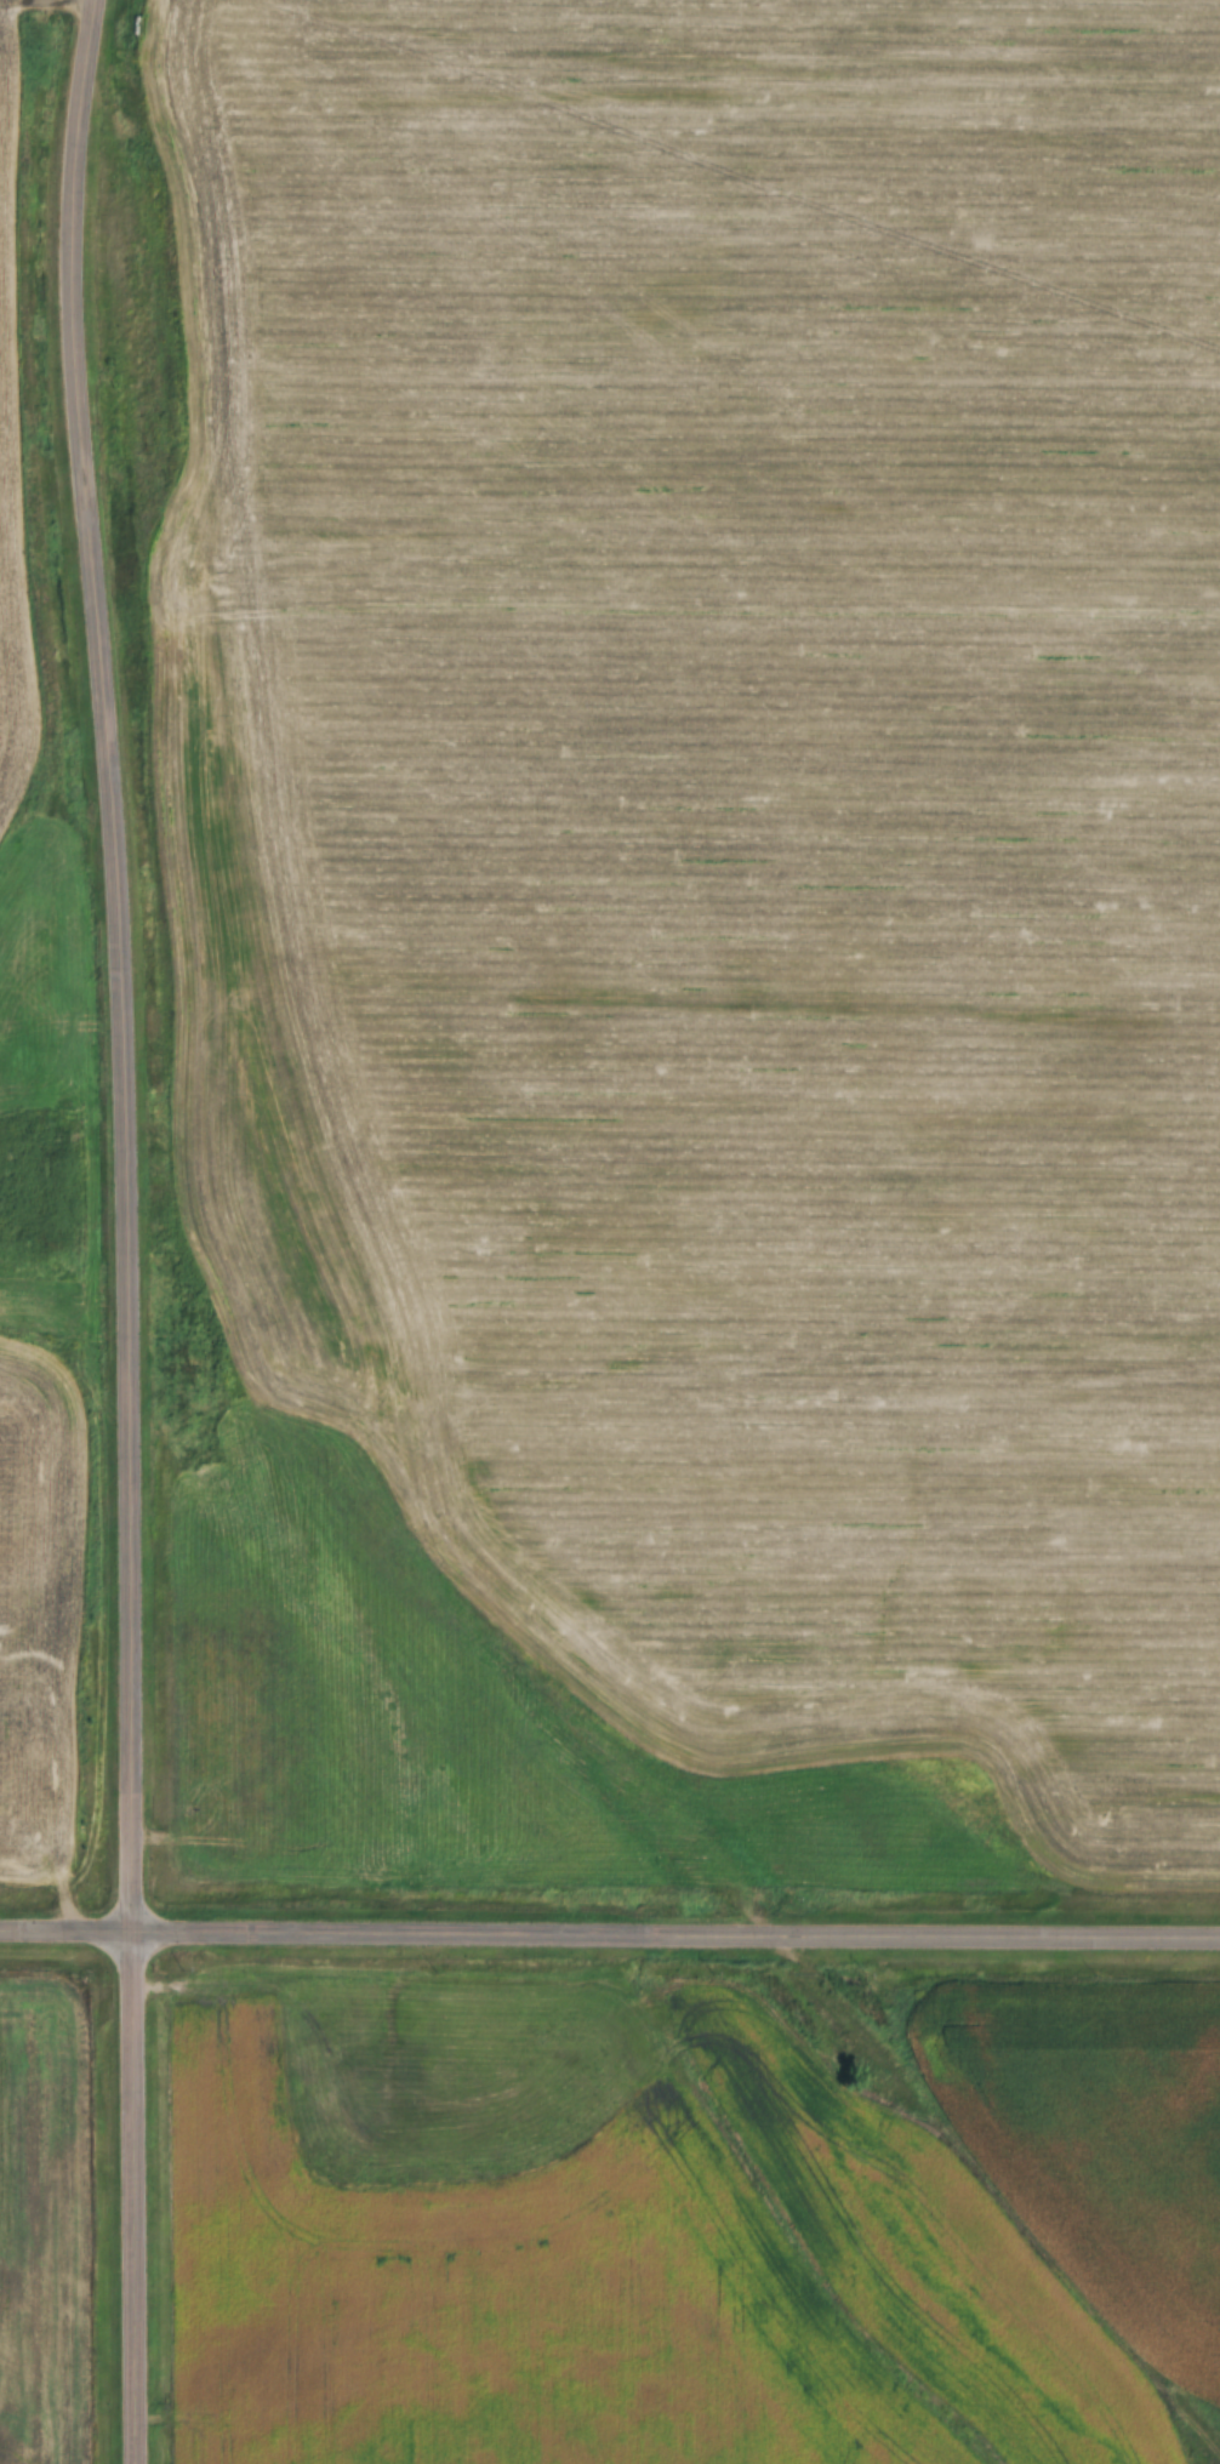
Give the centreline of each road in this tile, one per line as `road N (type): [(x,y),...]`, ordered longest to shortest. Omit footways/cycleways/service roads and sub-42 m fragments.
road 1 (tertiary): [(138,2463),(124,997),(75,287),(97,0)]
road 2 (residential): [(1219,1938),(0,1935)]

